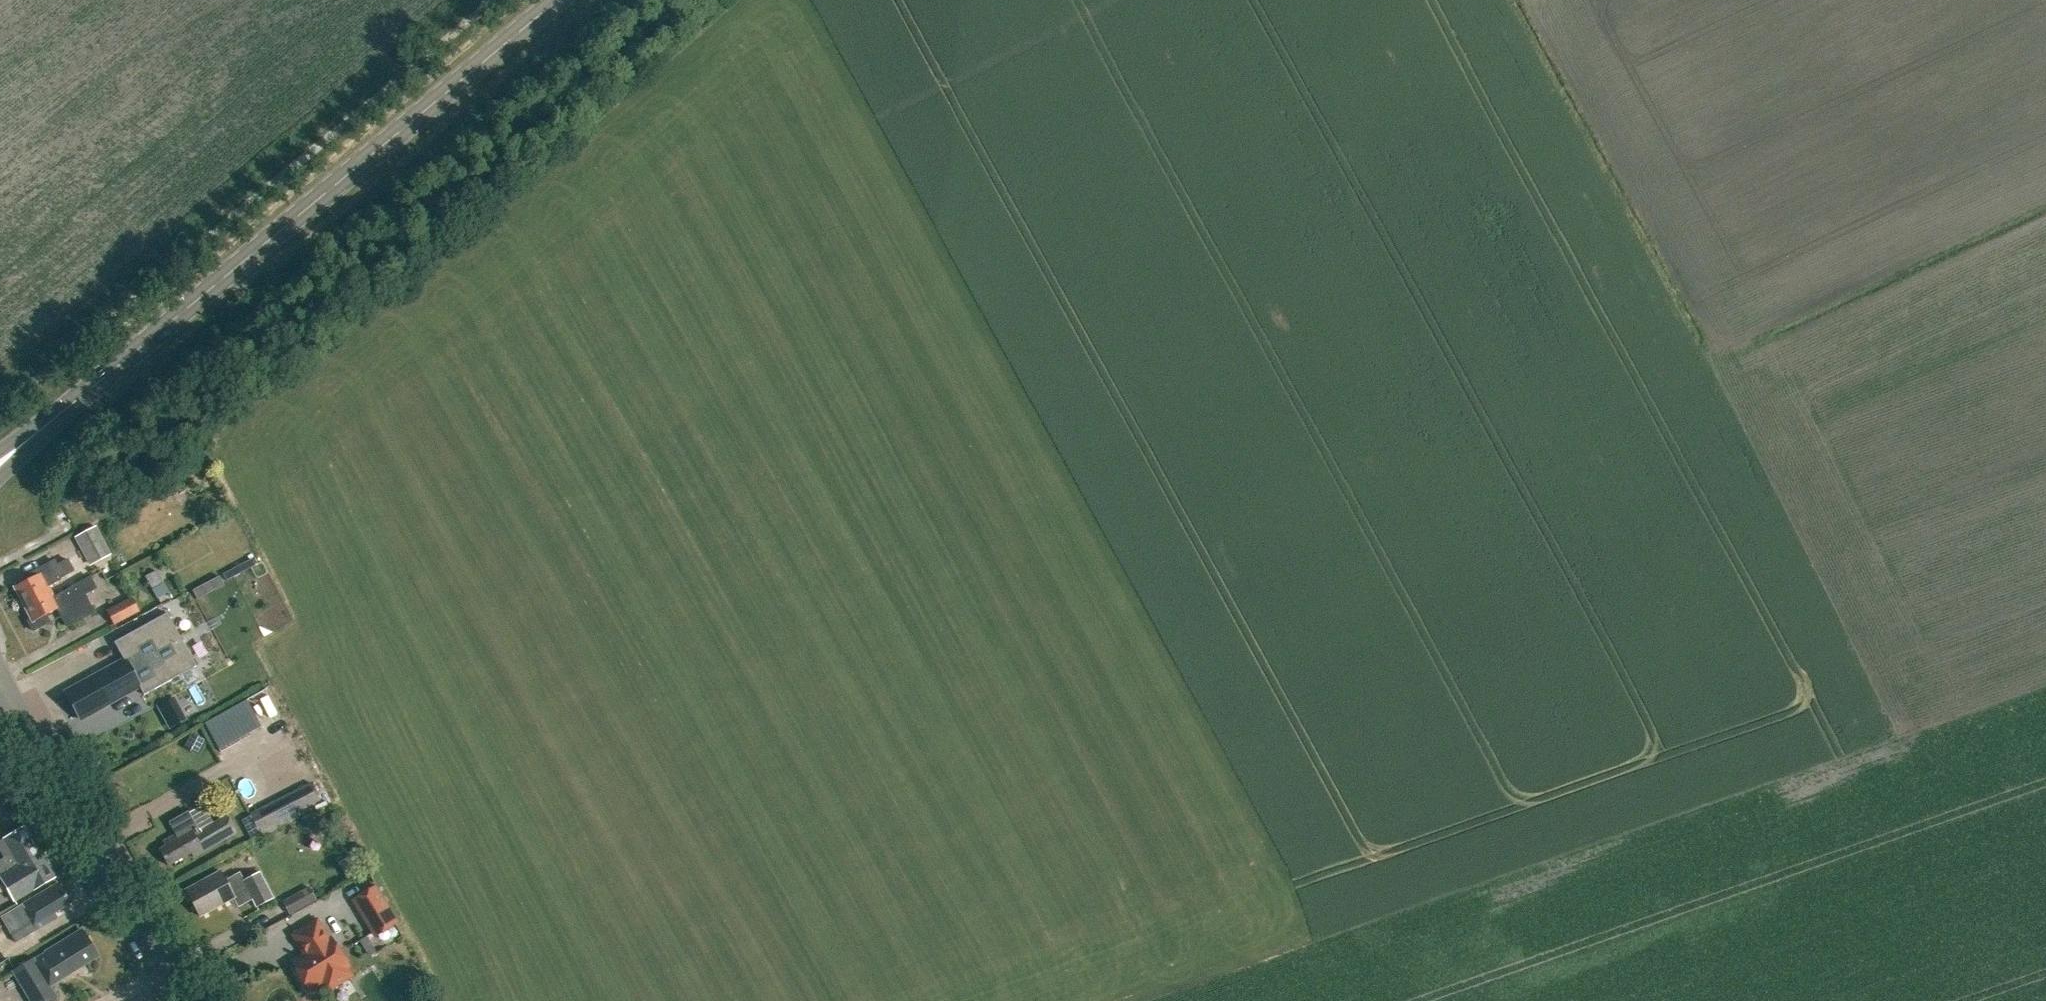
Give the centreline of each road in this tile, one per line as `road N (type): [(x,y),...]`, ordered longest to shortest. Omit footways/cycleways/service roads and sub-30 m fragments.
road 1 (tertiary): [(21,446),(558,0)]
road 2 (tertiary): [(190,1000),(0,682)]

